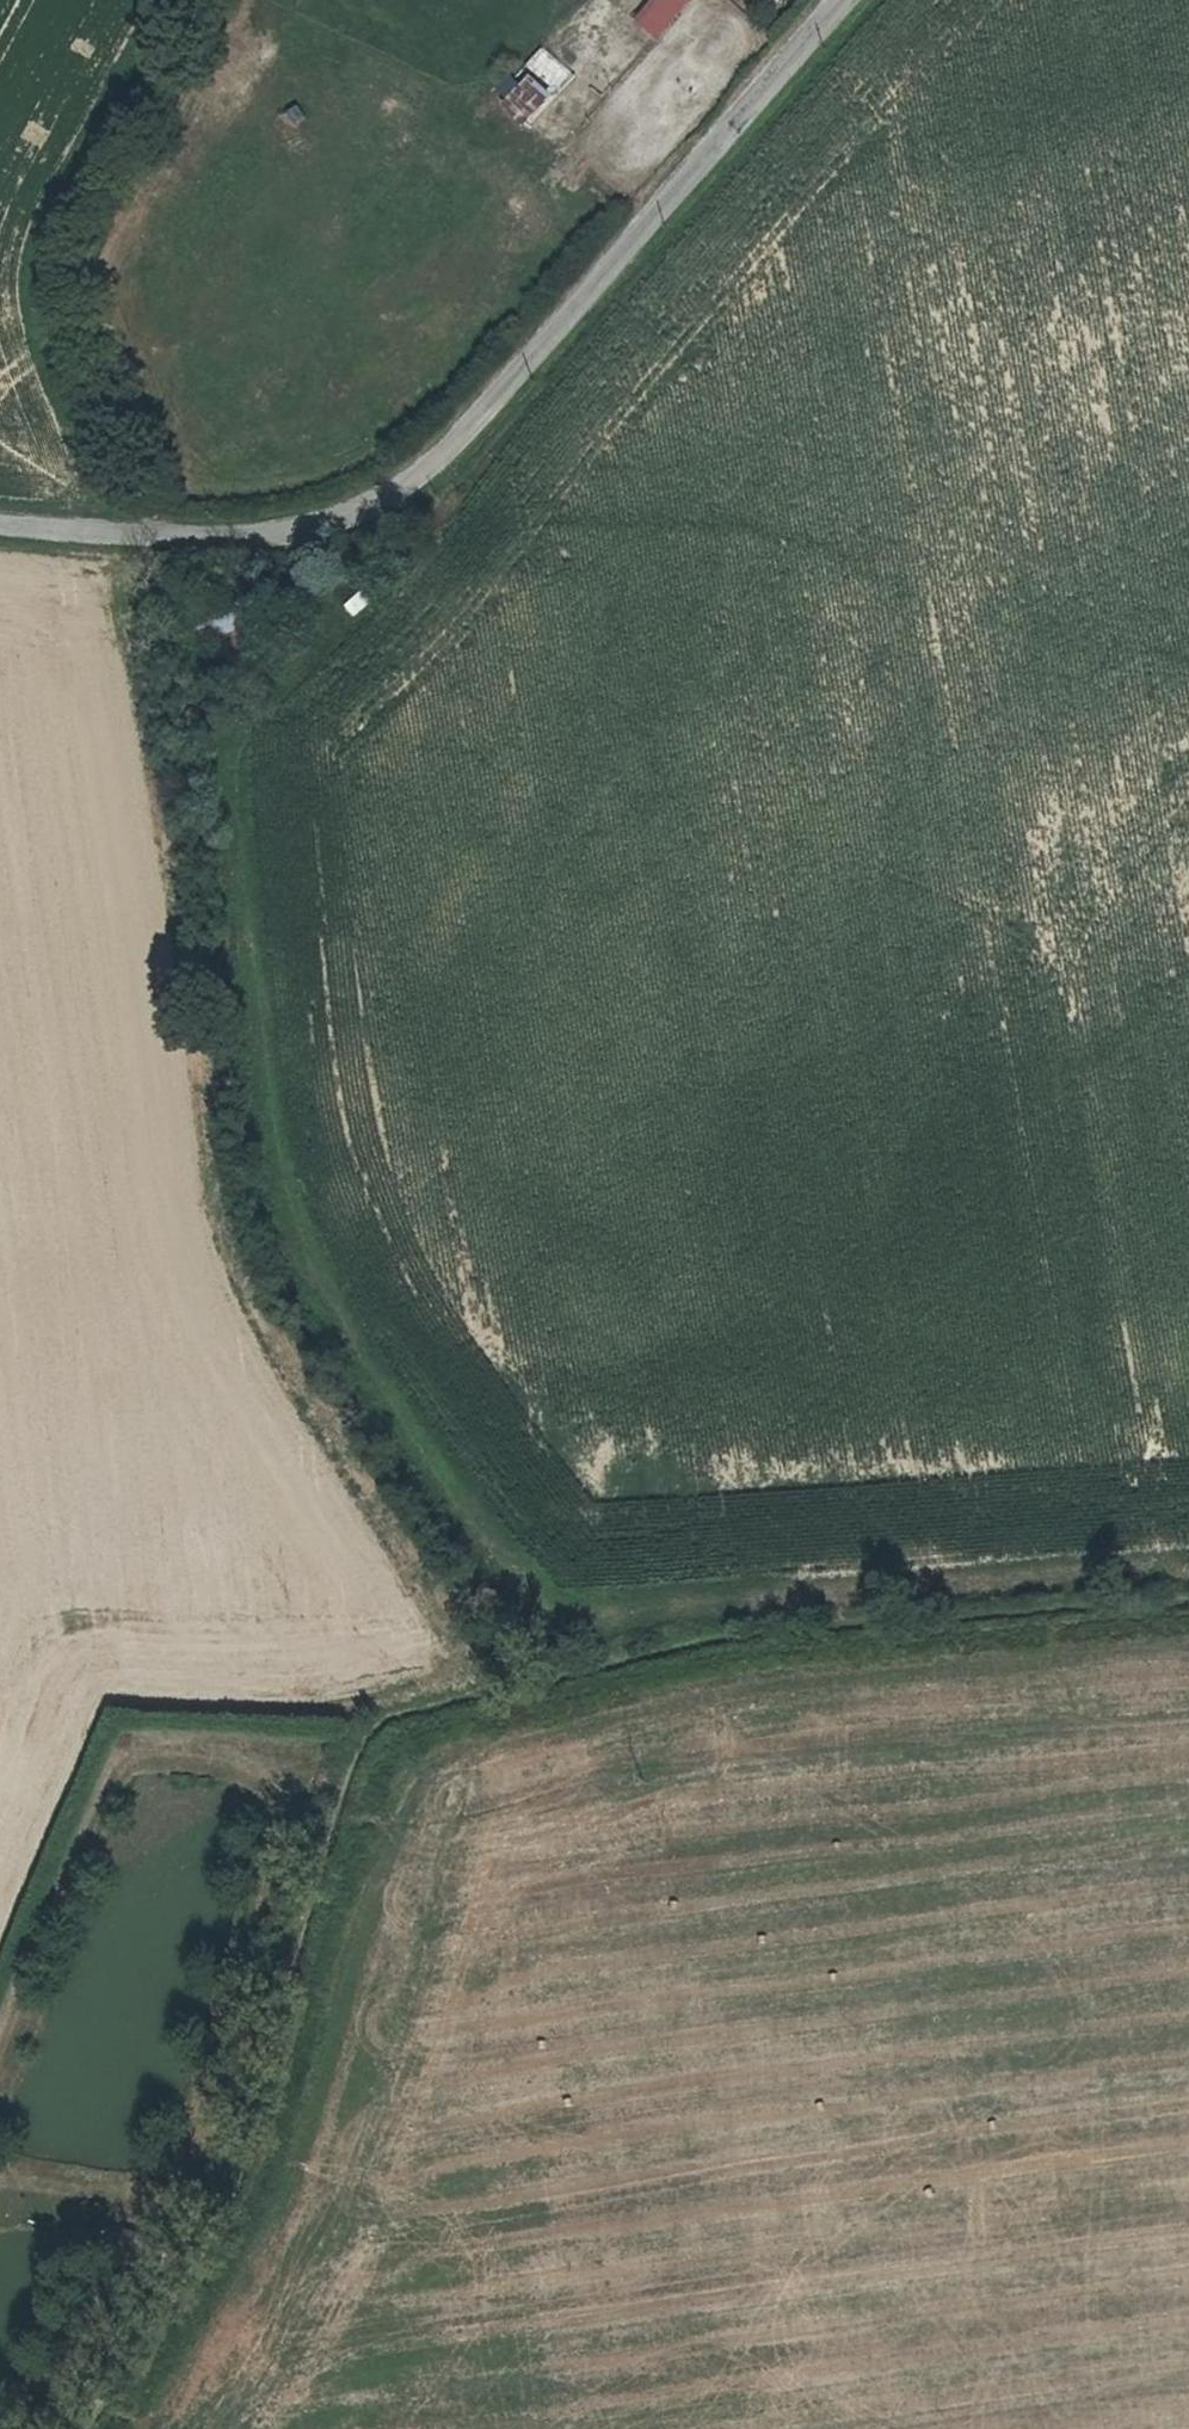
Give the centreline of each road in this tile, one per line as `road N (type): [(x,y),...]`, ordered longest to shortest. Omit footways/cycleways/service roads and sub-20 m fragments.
road 1 (unclassified): [(0,530),(111,539),(285,528),(418,480),(838,0)]

